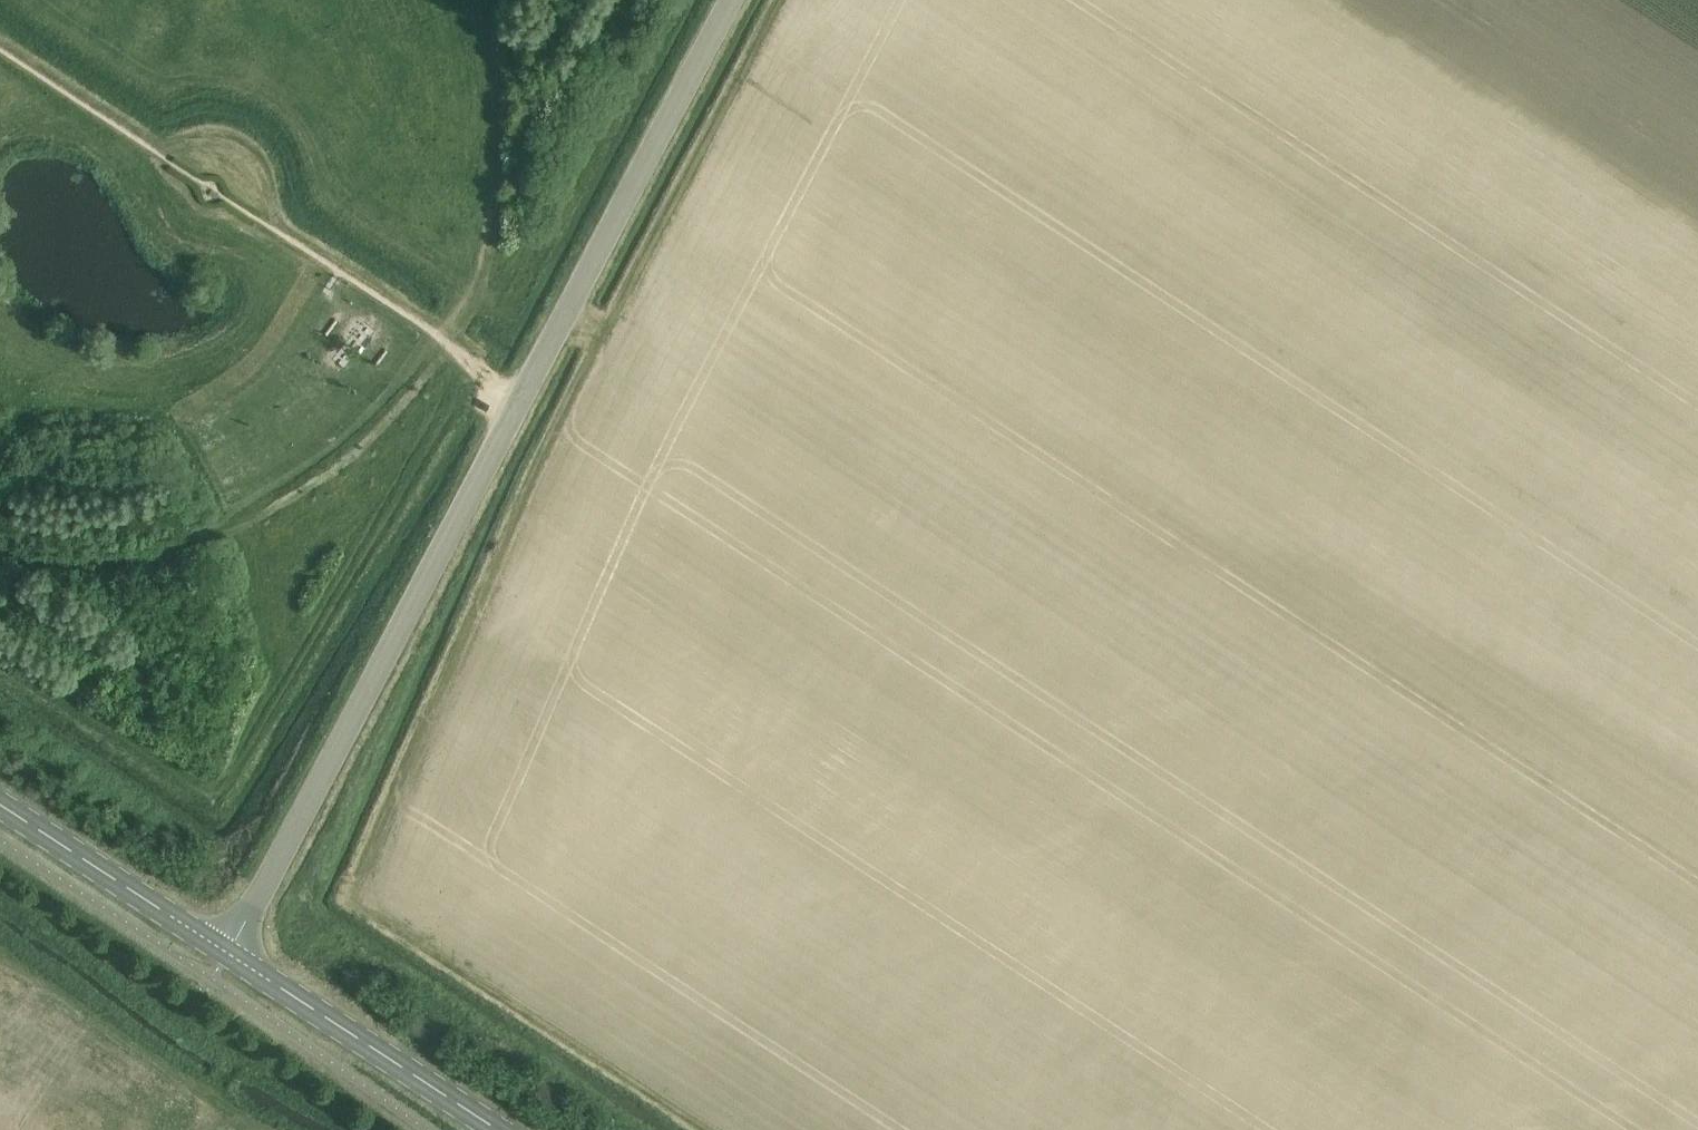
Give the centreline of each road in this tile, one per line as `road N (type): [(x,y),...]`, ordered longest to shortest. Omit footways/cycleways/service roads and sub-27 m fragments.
road 1 (unclassified): [(227,953),(736,0)]
road 2 (secondary): [(492,1129),(227,953)]
road 3 (secondary): [(227,953),(0,805)]

